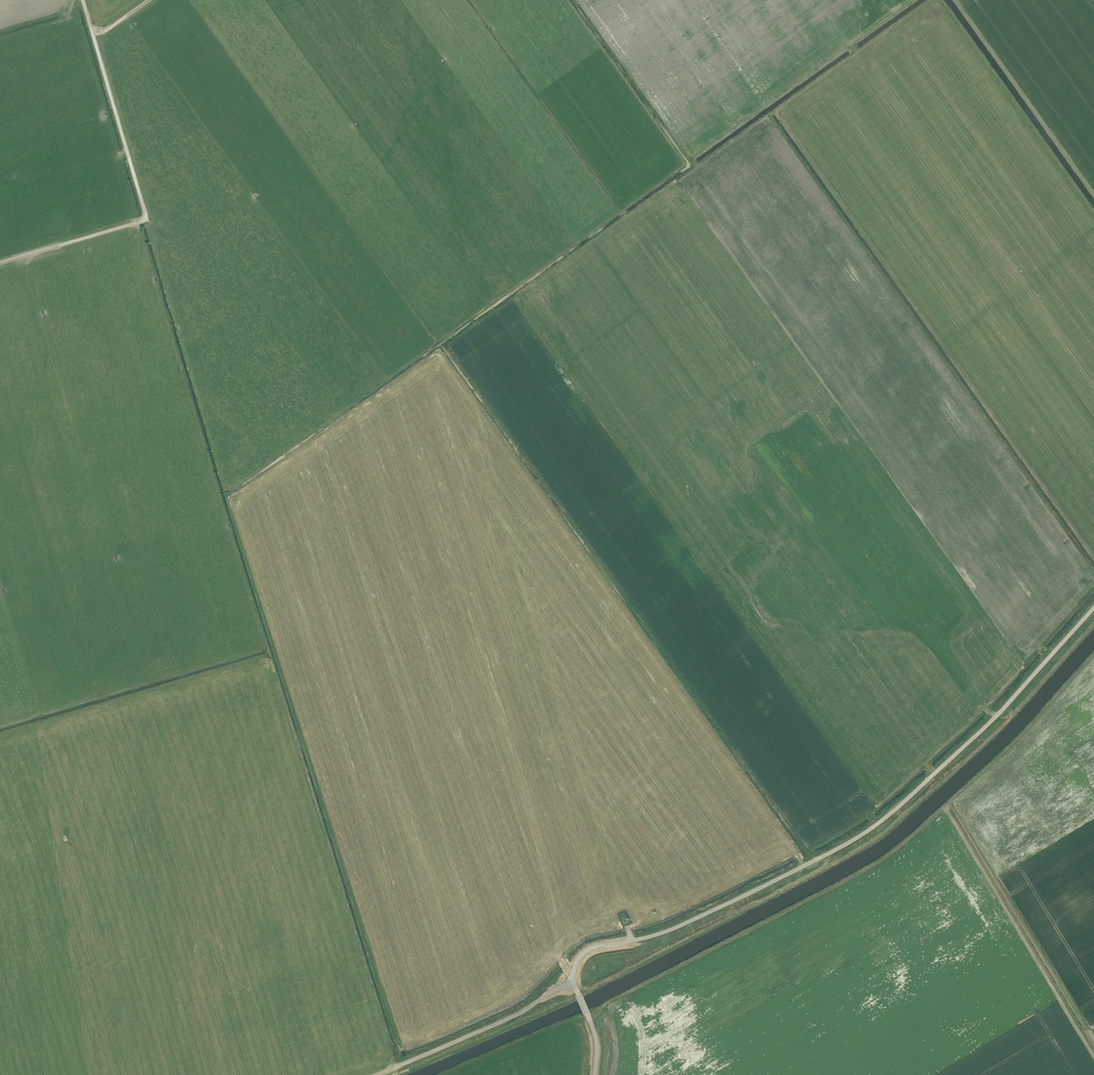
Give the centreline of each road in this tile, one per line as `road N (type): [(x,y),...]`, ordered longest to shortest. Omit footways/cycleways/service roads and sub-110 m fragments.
road 1 (unclassified): [(595,1074),(595,1034),(573,977),(584,953),(688,923),(868,831),(994,719),(1093,608)]
road 2 (track): [(61,245),(145,214),(82,0)]
road 3 (track): [(574,983),(373,1074)]

